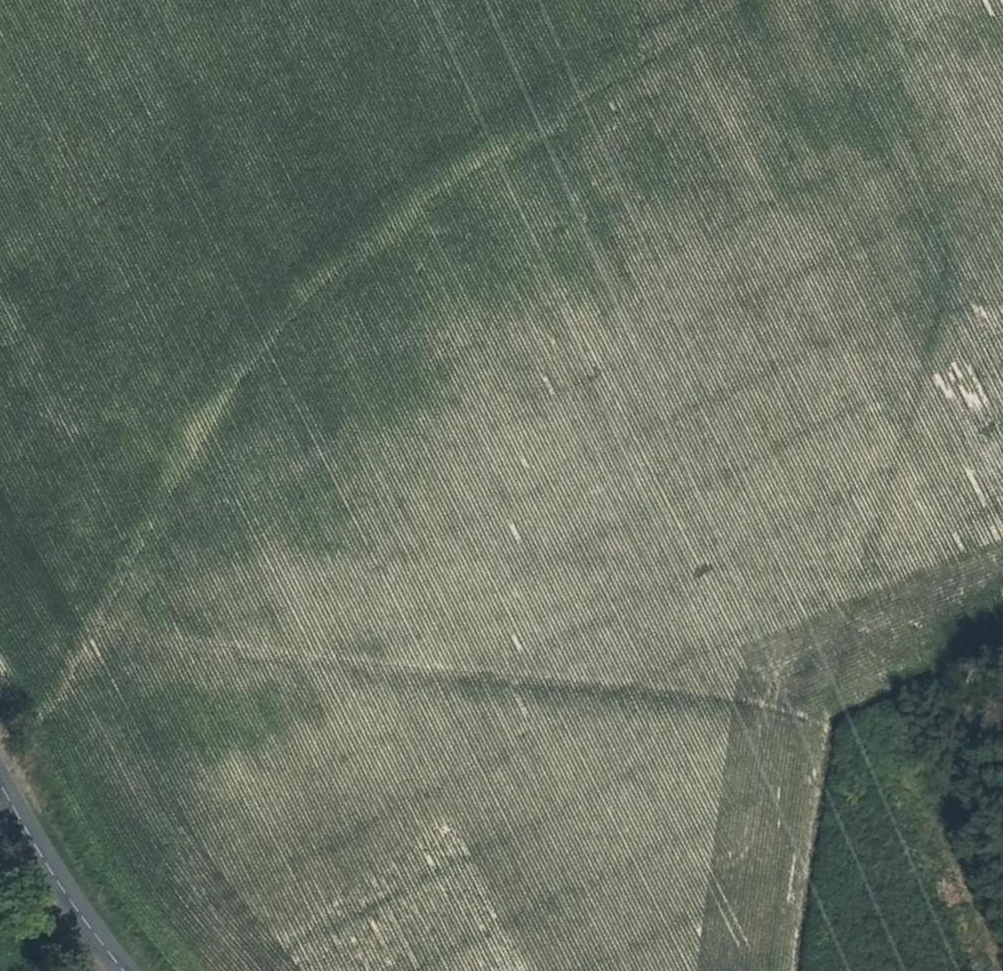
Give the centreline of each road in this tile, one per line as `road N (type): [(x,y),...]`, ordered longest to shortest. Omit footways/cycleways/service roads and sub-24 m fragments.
road 1 (tertiary): [(124,970),(0,784)]

